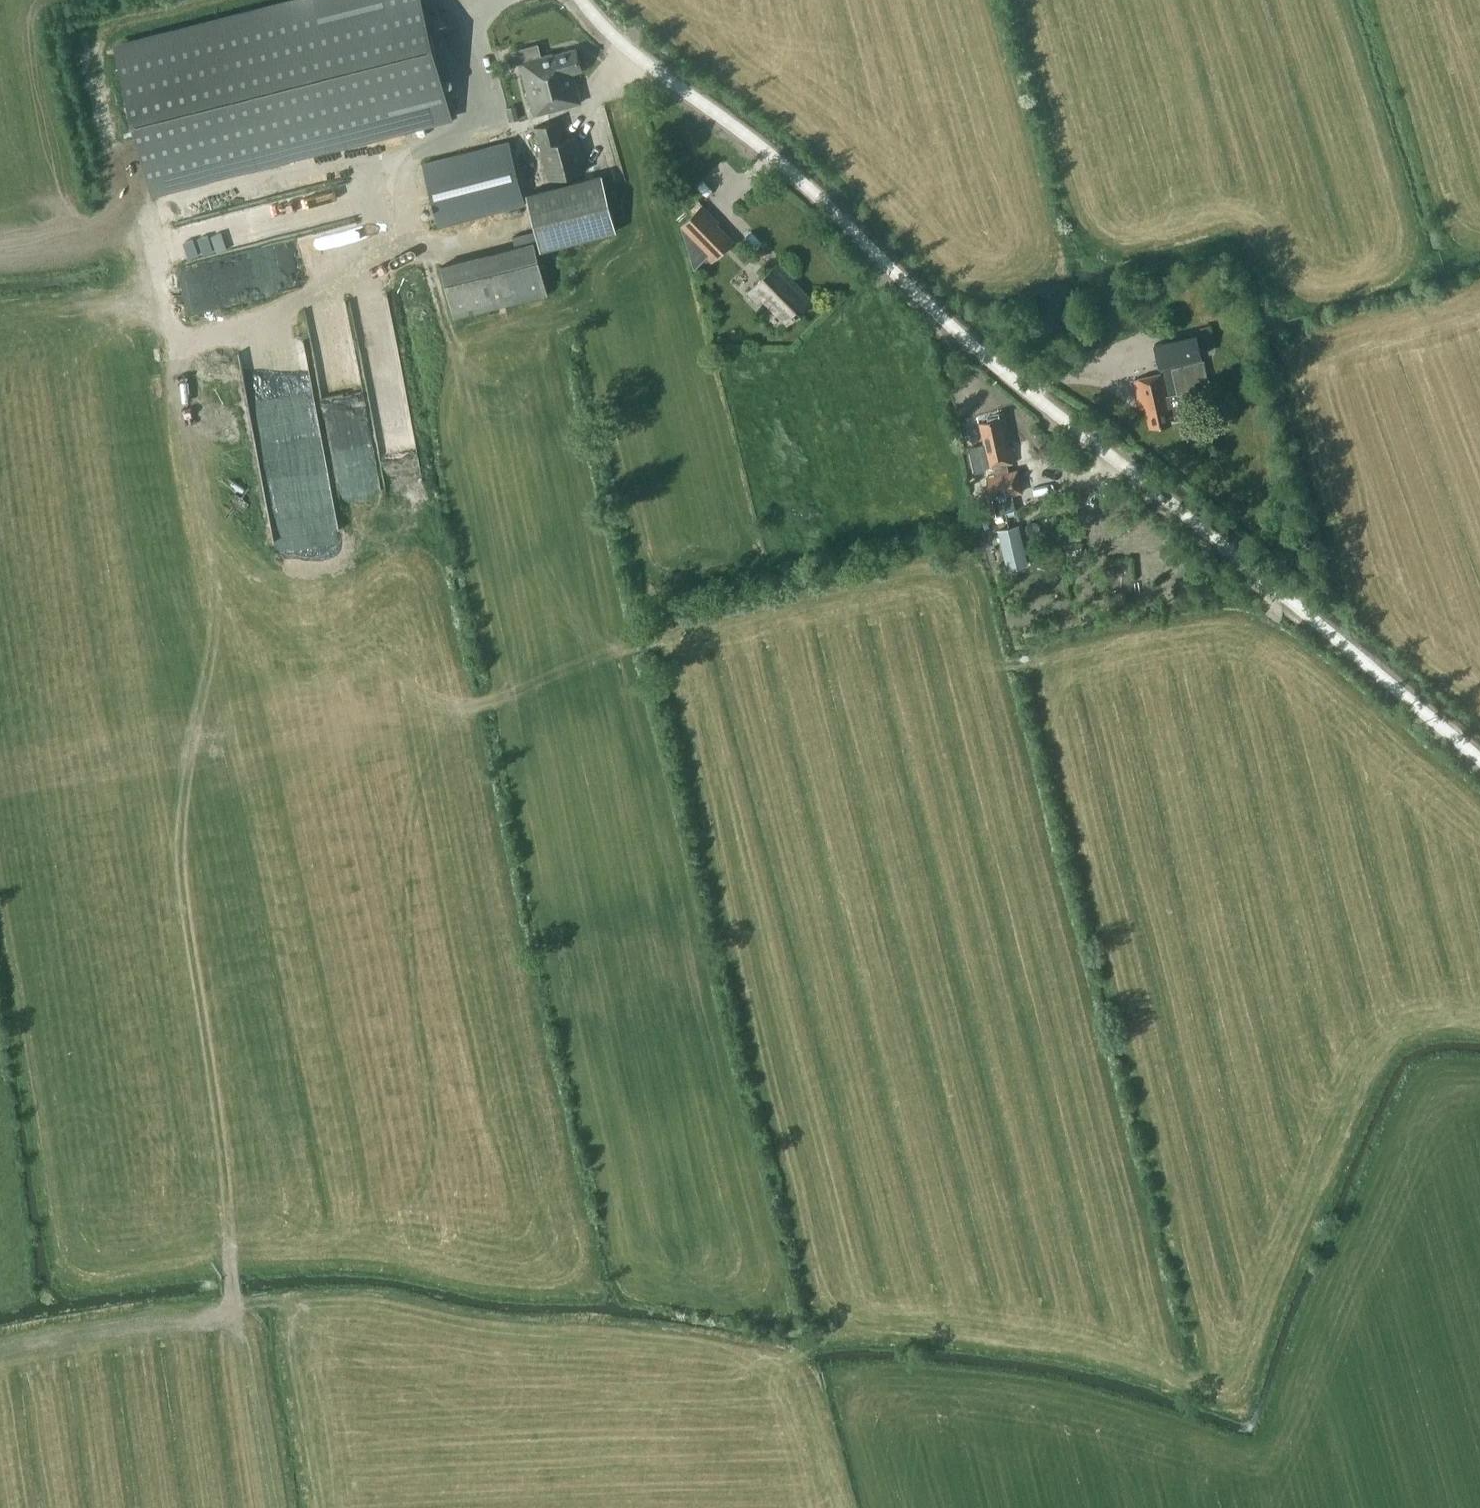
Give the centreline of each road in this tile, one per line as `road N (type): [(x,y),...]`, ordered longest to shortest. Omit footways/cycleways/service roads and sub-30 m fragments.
road 1 (unclassified): [(1479,759),(1041,403),(805,183),(613,38),(580,0)]

